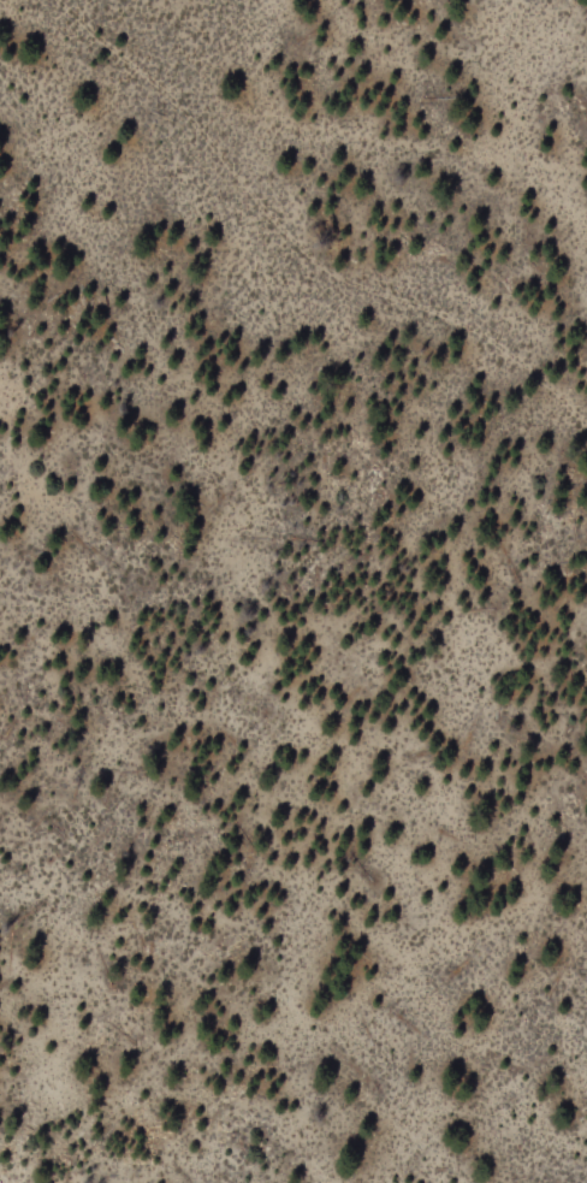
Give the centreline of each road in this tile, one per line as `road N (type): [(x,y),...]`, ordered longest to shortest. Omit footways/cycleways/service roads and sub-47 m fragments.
road 1 (track): [(59,0),(171,94),(325,267),(491,343),(542,377),(586,421)]
road 2 (track): [(0,169),(107,120),(141,70)]

